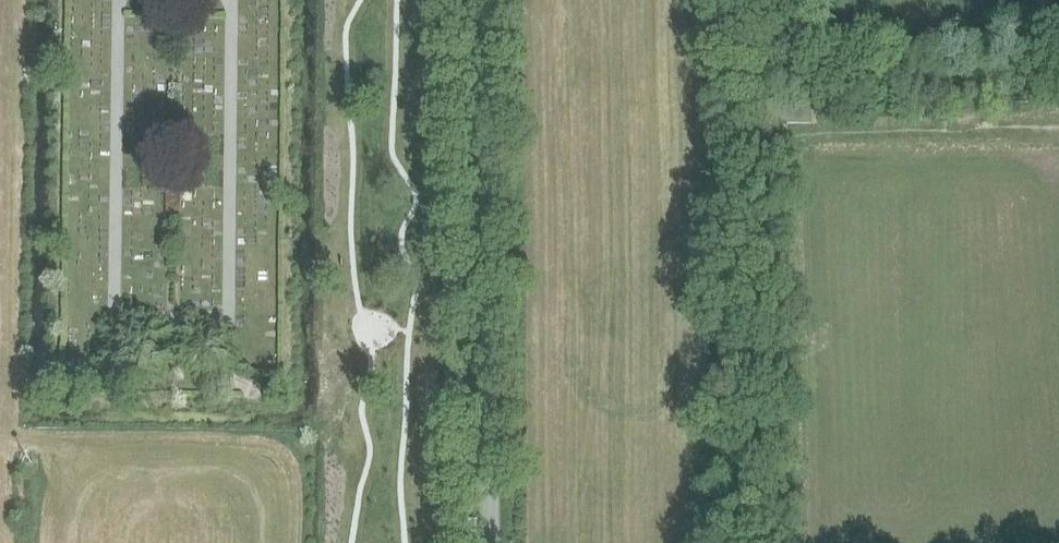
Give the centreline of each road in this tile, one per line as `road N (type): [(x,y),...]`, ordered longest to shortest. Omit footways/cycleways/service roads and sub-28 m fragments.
road 1 (unclassified): [(491,542),(484,0)]

